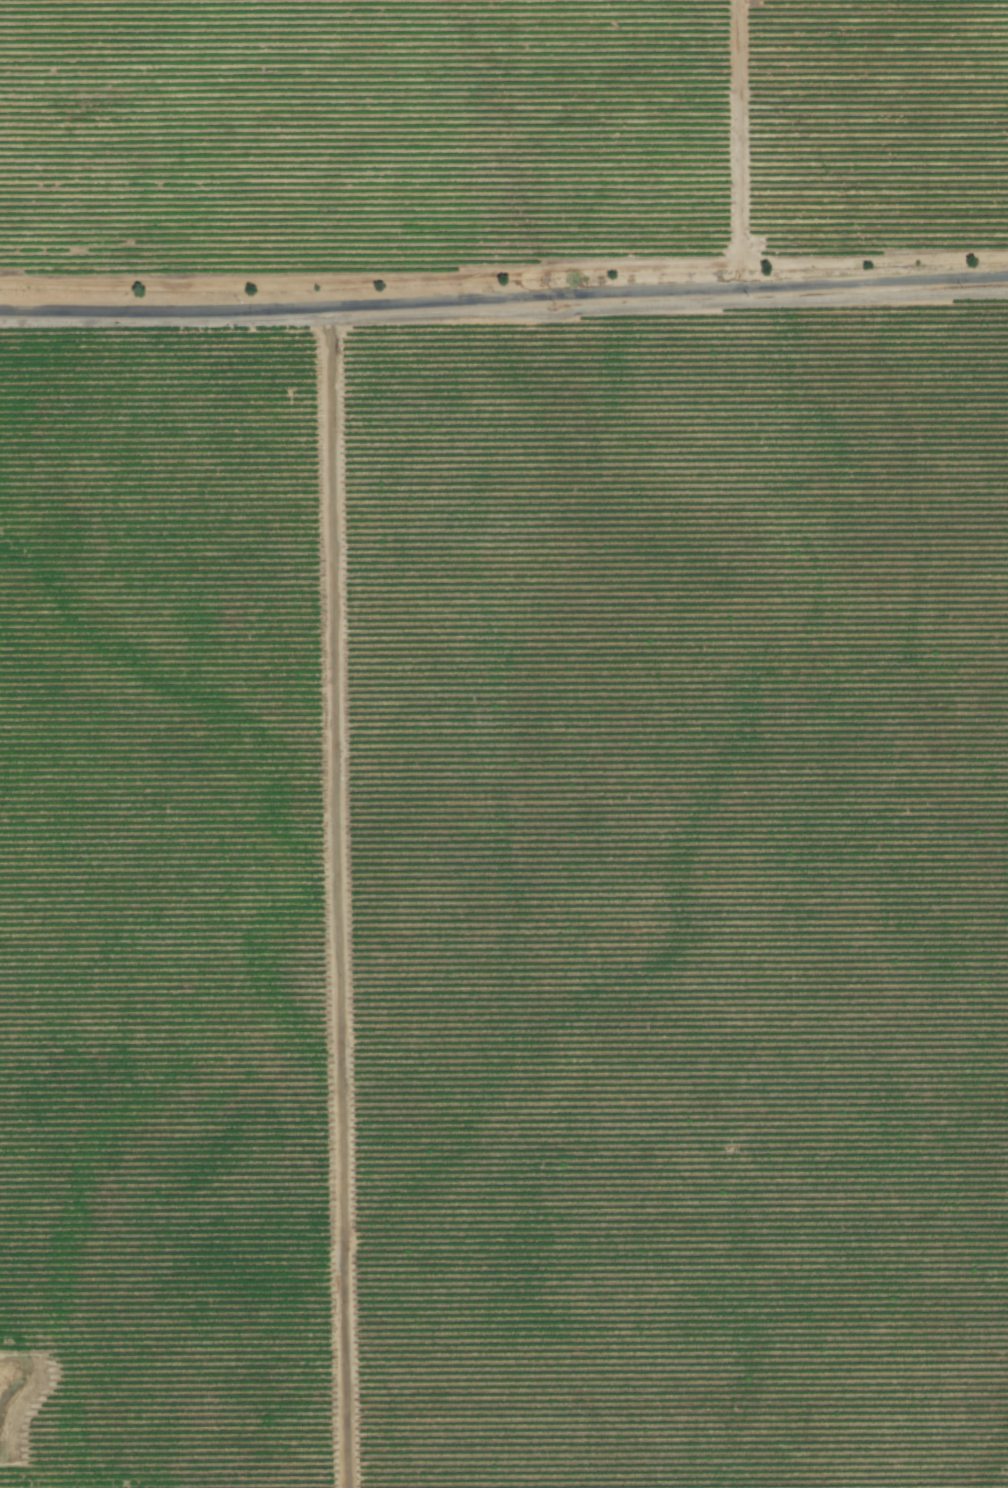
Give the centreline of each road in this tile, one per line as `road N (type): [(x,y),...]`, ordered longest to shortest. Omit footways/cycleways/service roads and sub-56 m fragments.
road 1 (residential): [(0,309),(249,311),(1007,276)]

